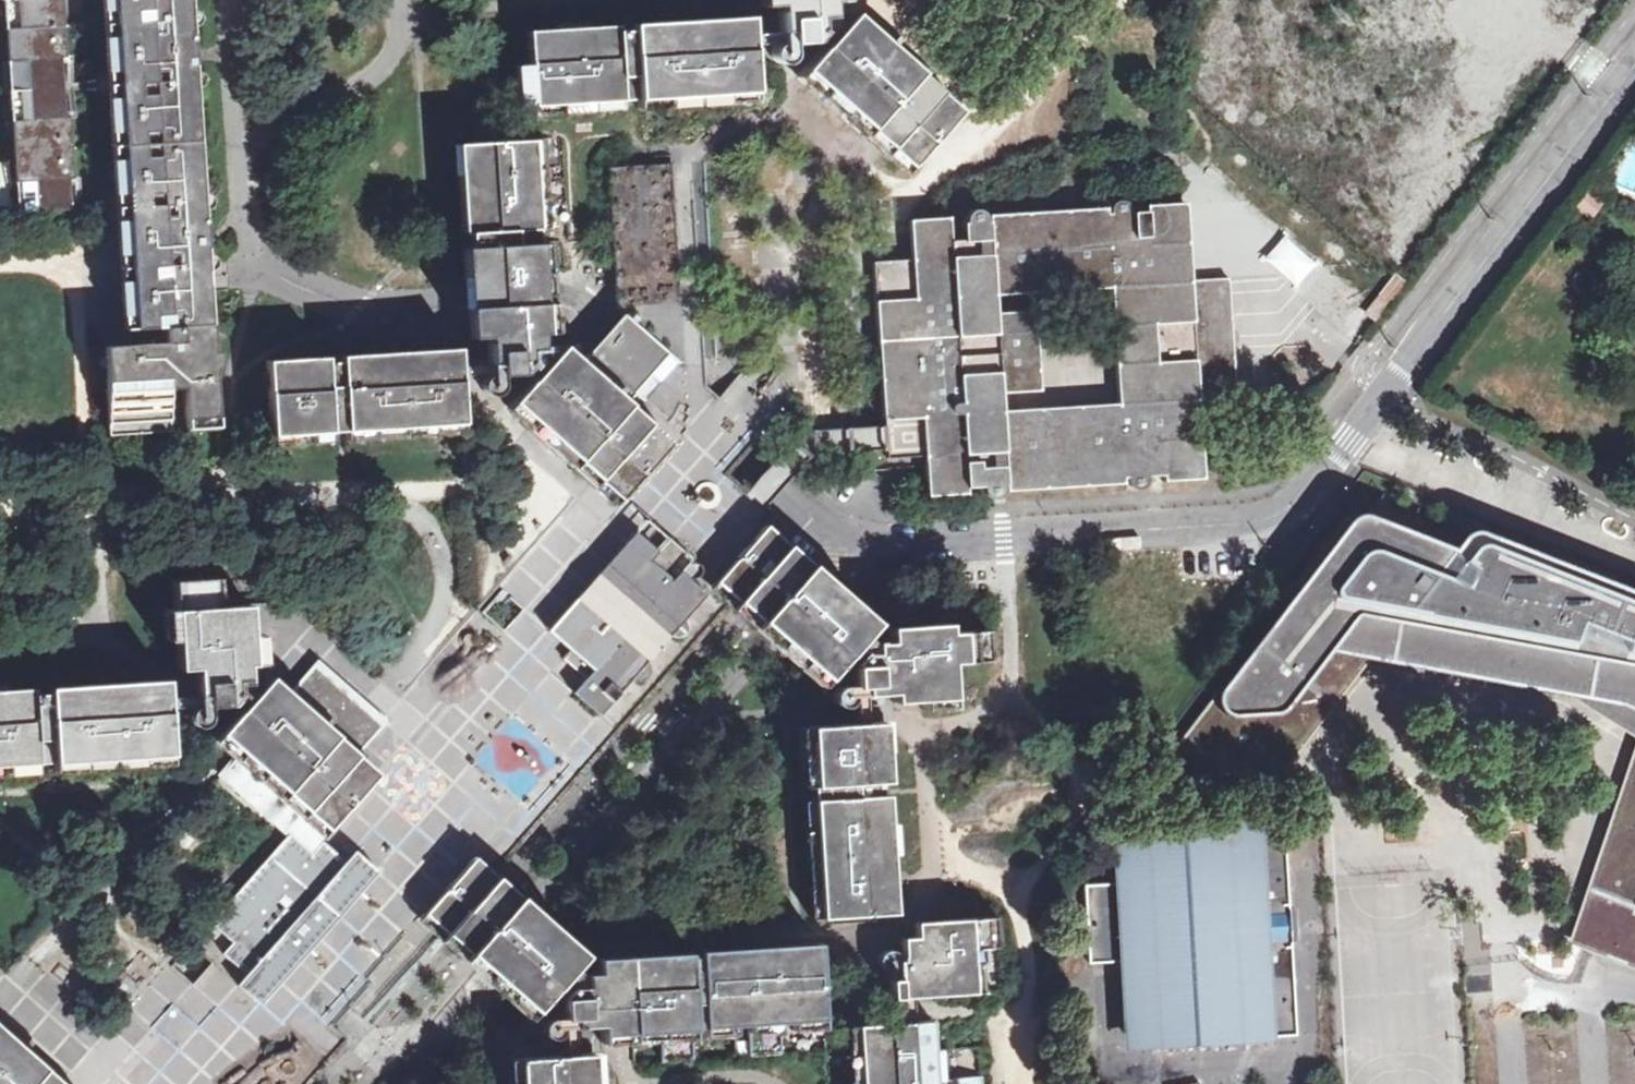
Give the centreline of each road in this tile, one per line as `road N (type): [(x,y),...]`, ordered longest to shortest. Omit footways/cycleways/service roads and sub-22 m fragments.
road 1 (unclassified): [(842,537),(1065,532),(1279,511),(1349,439),(1634,67)]
road 2 (residential): [(208,280),(277,276),(374,306),(561,301),(842,537)]

